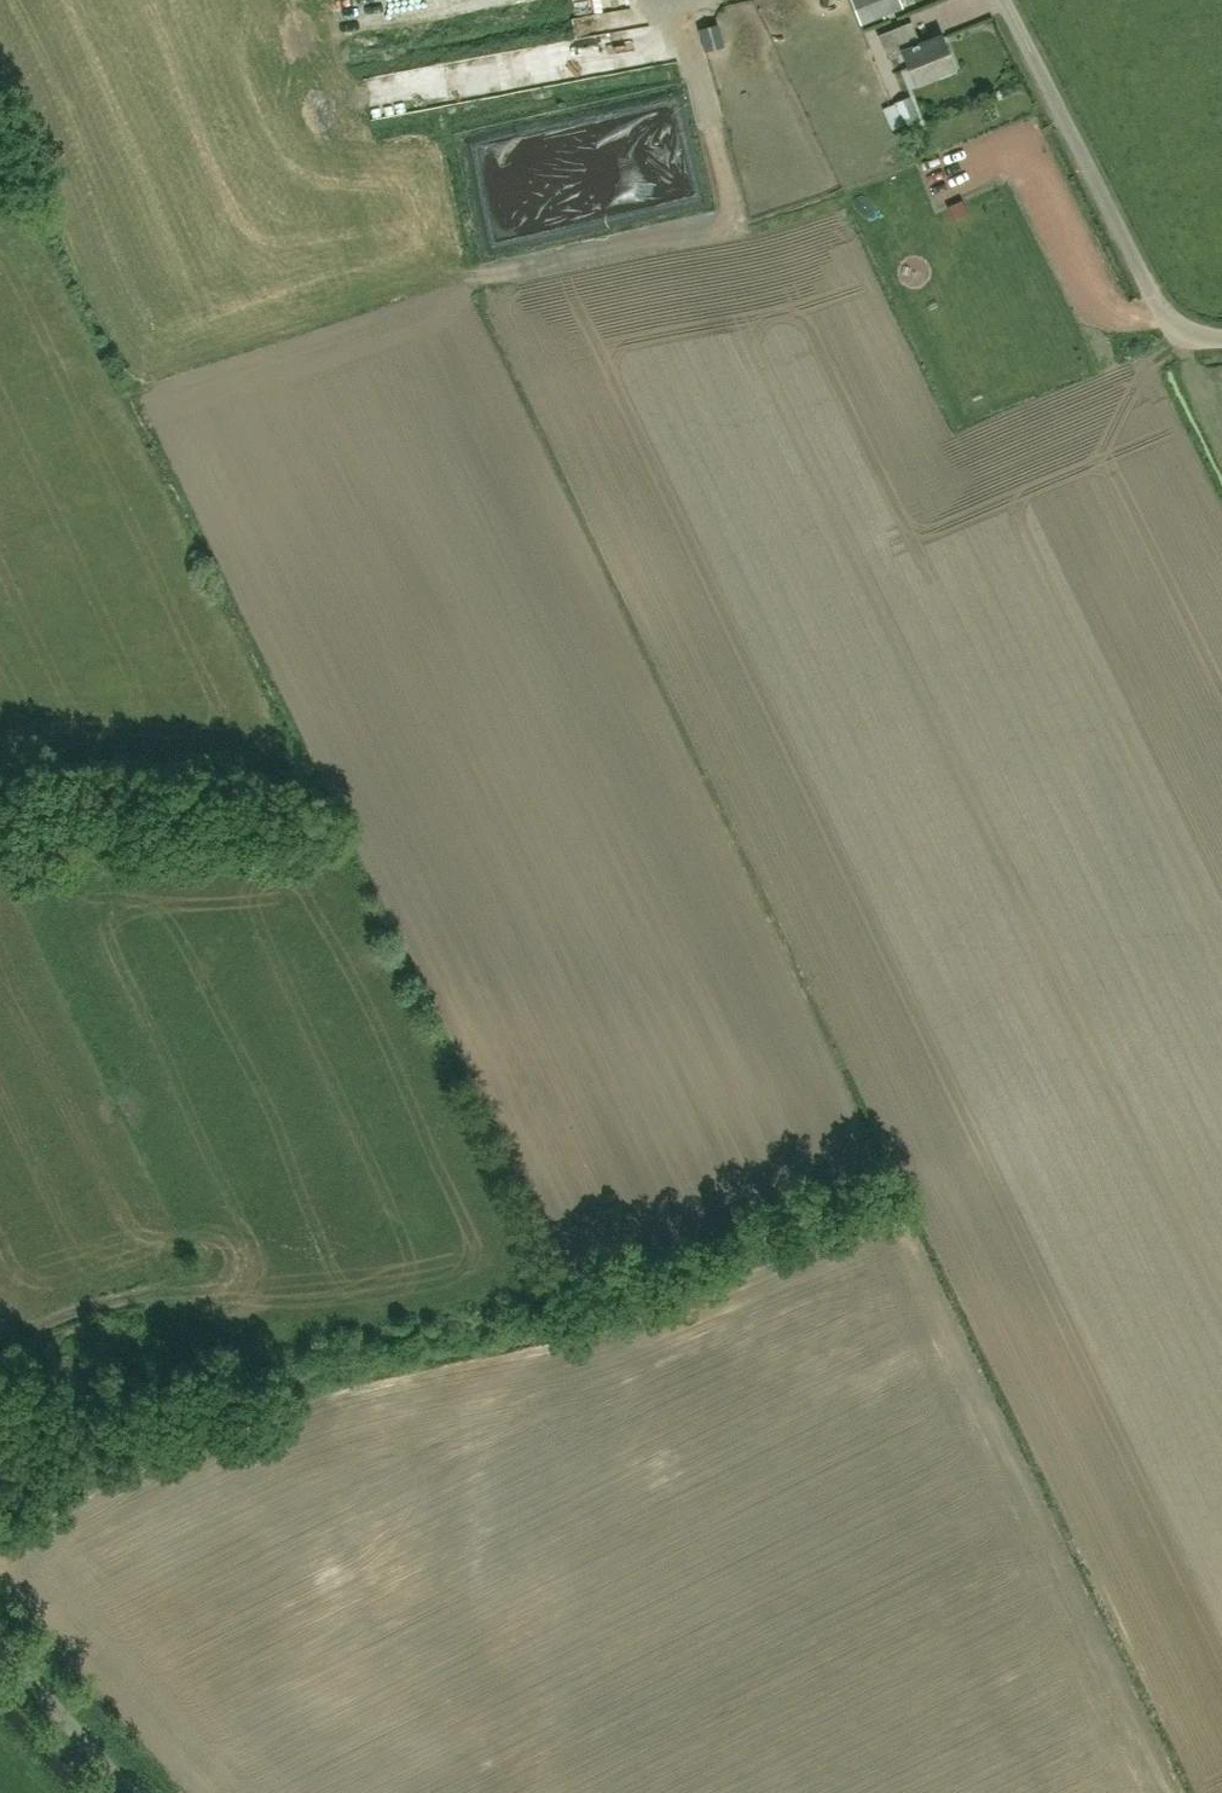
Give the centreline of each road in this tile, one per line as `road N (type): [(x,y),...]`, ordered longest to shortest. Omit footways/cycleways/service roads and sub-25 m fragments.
road 1 (unclassified): [(1221,344),(1200,345),(1163,324),(1042,88)]
road 2 (unclassified): [(134,1792),(0,1639)]

